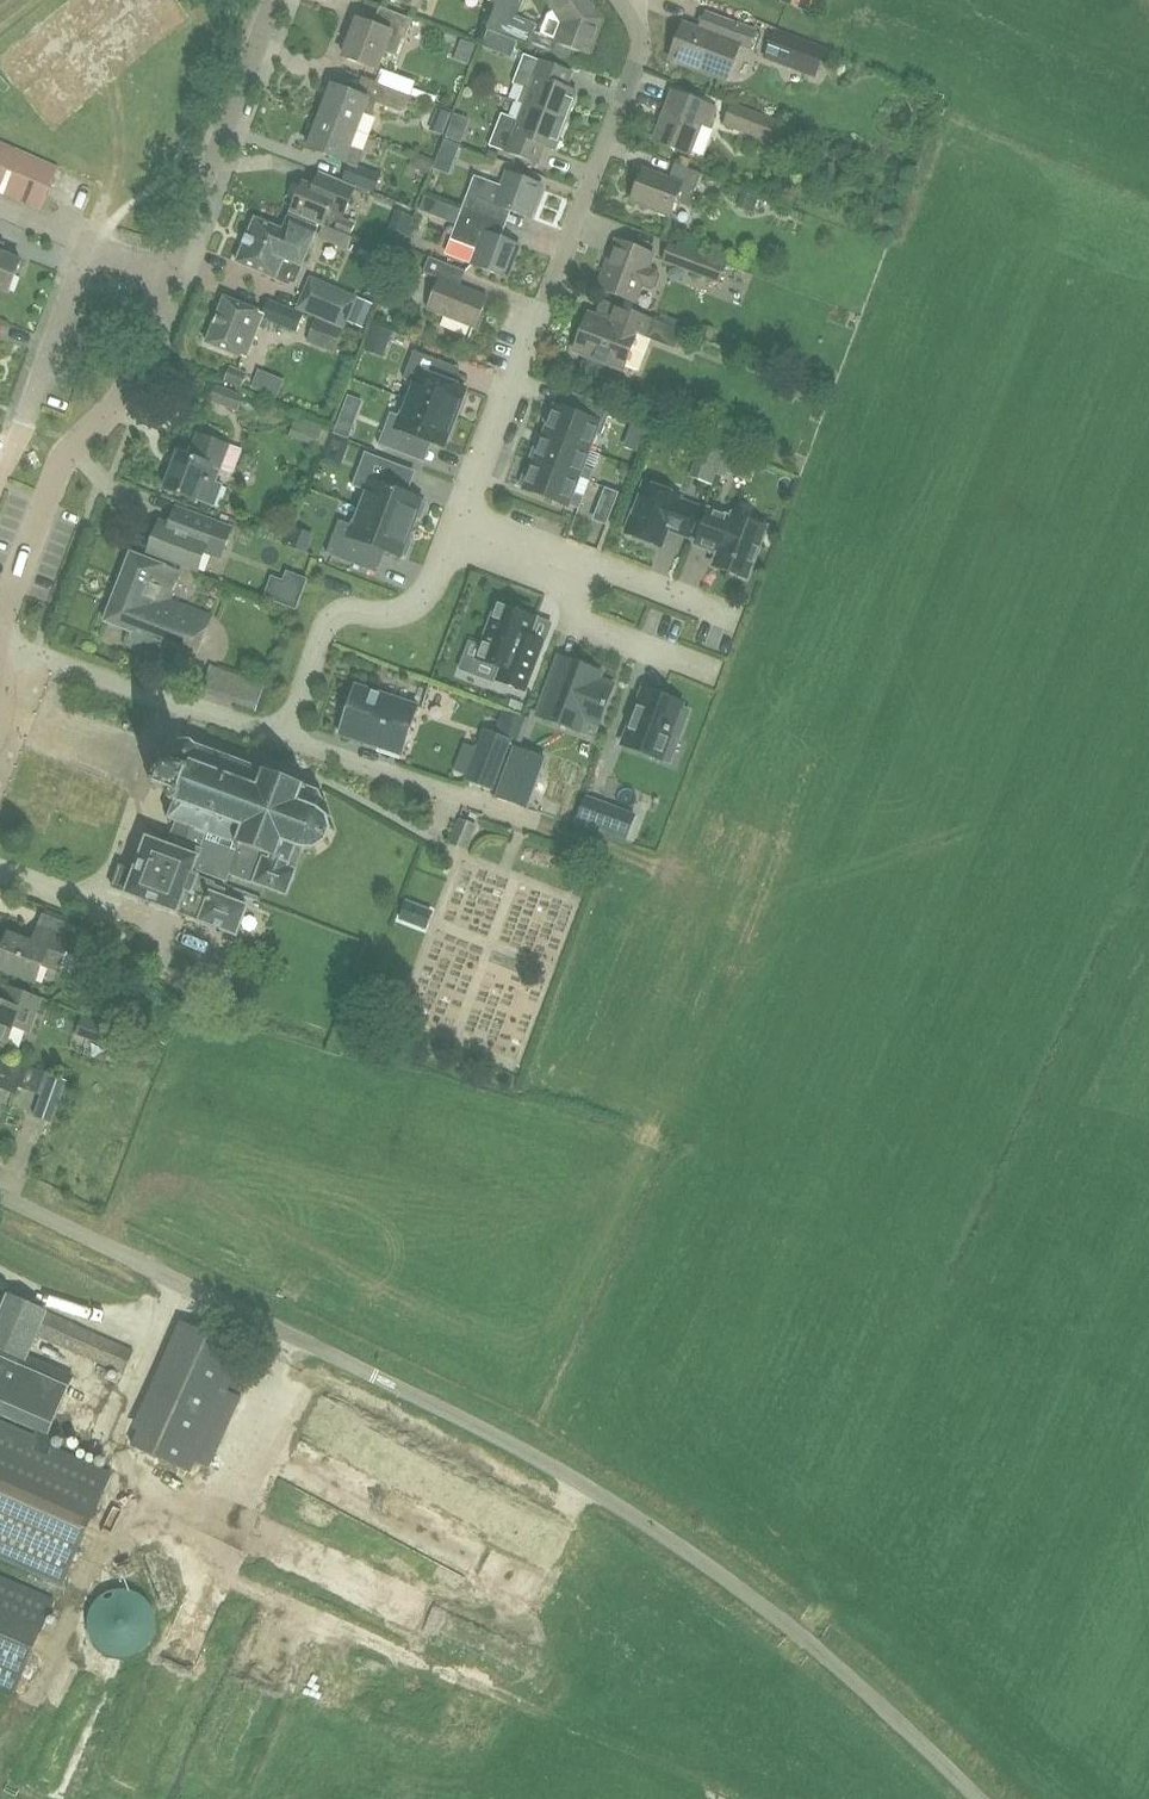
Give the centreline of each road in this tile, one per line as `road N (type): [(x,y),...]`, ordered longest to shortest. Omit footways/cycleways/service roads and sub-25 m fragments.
road 1 (unclassified): [(976,1798),(788,1626),(554,1466),(0,1198)]
road 2 (residential): [(453,529),(649,39),(634,0)]
road 3 (tertiary): [(0,634),(65,460),(118,401),(168,270)]
road 4 (residential): [(287,739),(0,644)]
road 5 (residential): [(287,739),(333,617),(401,615),(419,605),(453,529)]
road 6 (tertiary): [(168,270),(274,0)]
road 7 (residential): [(95,244),(0,486)]
road 8 (residential): [(524,818),(287,739)]
road 9 (residential): [(569,571),(582,588),(571,621),(716,675)]
road 10 (residential): [(736,617),(599,566),(569,571)]
road 11 (residential): [(569,571),(453,529)]

